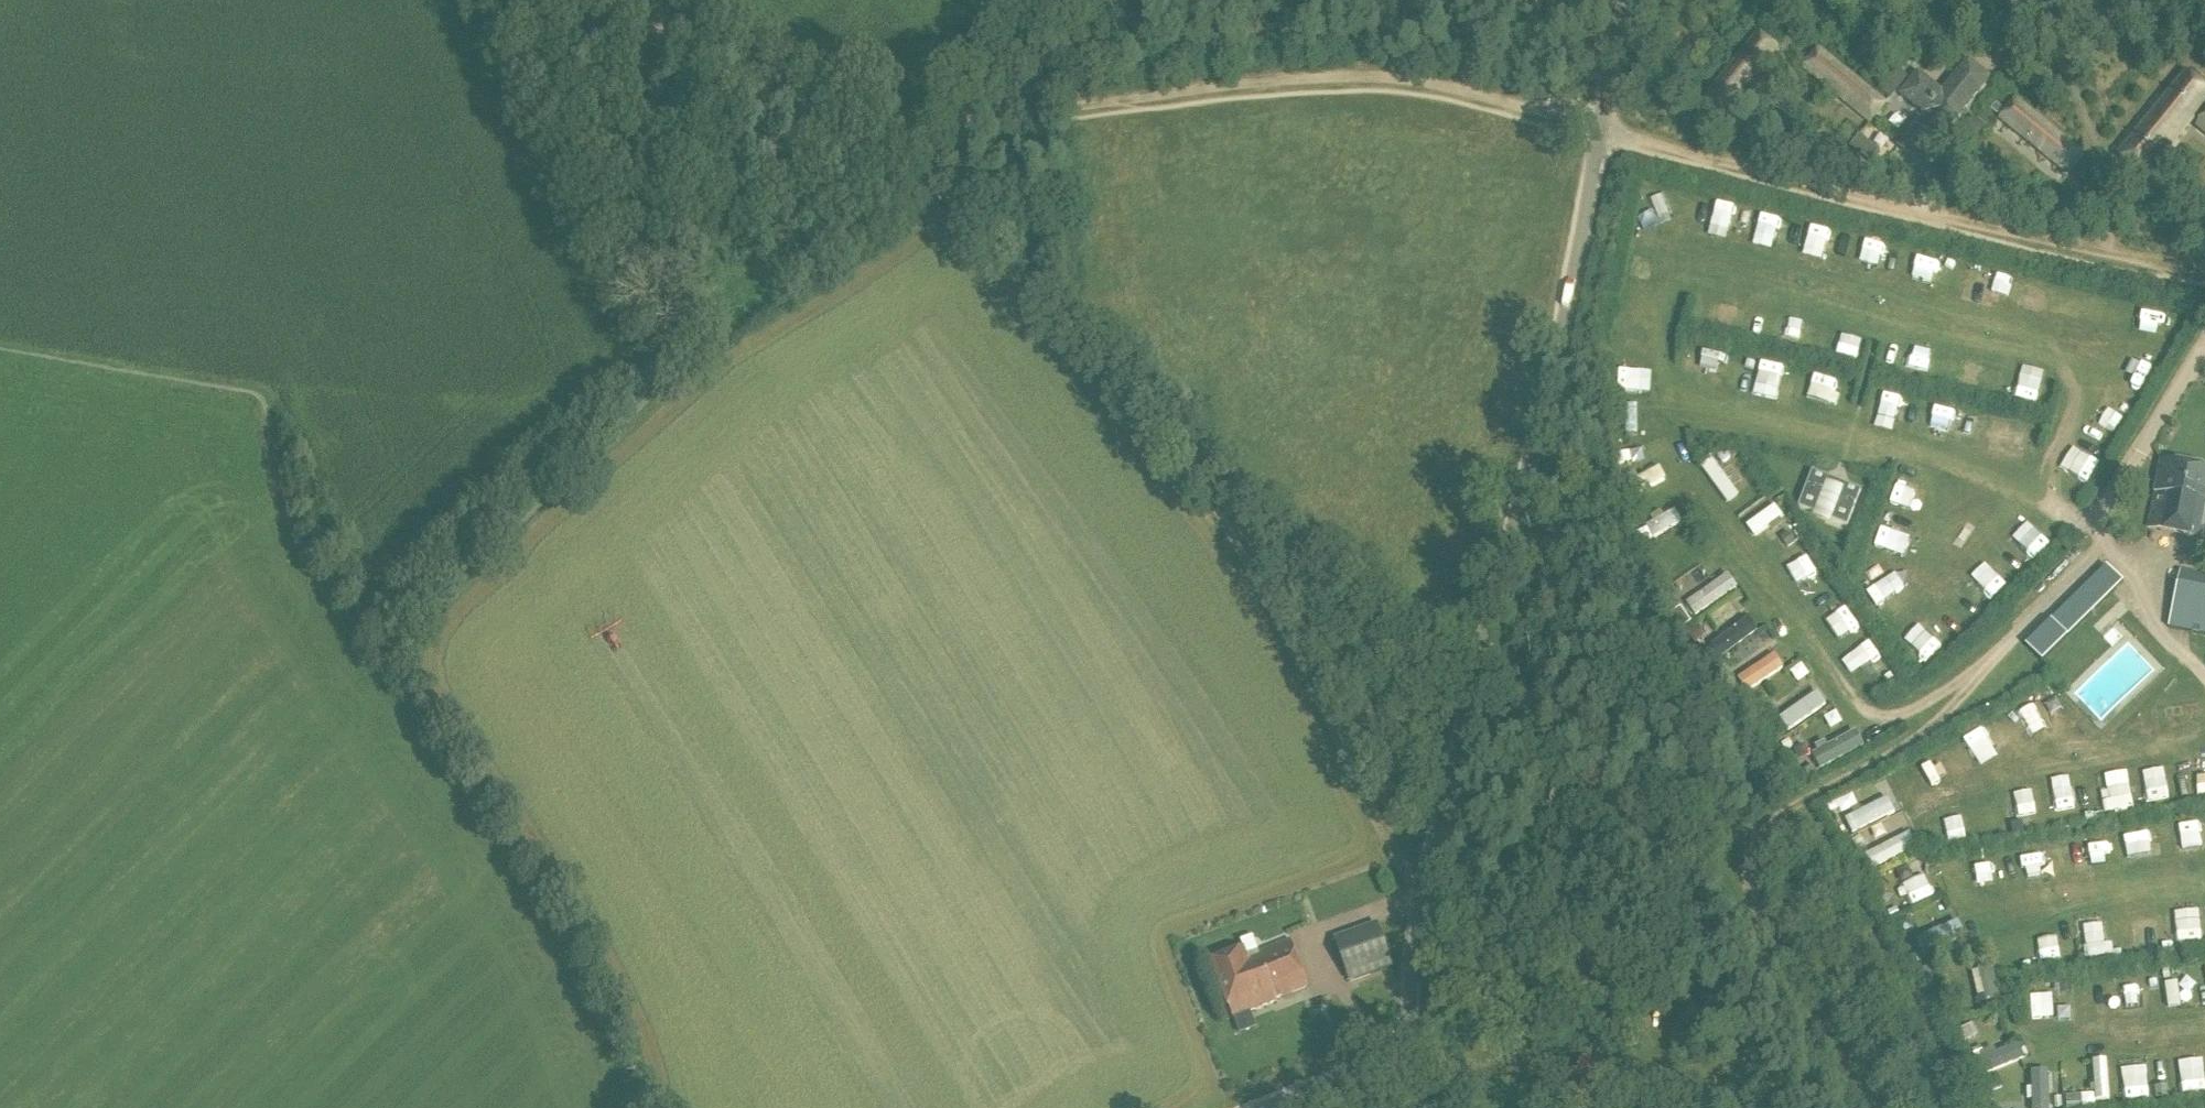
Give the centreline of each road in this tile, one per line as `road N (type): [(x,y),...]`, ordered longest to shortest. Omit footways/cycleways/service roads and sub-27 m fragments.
road 1 (track): [(2204,267),(2128,259),(1439,85),(1292,80),(963,116)]
road 2 (unclassified): [(1405,1049),(1403,971),(1416,895),(1565,316),(1631,0)]
road 3 (track): [(835,111),(834,121),(1023,254),(1073,300),(1180,439),(1280,606),(1416,895)]
road 4 (track): [(963,116),(871,116),(789,99),(656,30),(620,0)]
road 5 (track): [(1987,663),(1914,711),(1878,715),(1852,701),(1824,662)]
road 6 (unclassified): [(1256,1107),(1405,1049)]

